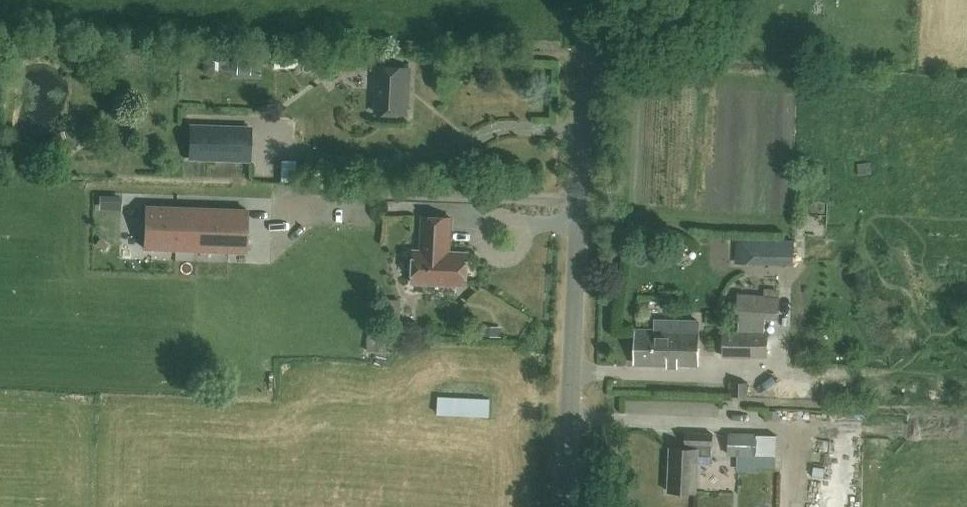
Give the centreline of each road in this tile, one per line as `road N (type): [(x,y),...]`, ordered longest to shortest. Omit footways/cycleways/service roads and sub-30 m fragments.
road 1 (unclassified): [(571,506),(594,0)]

